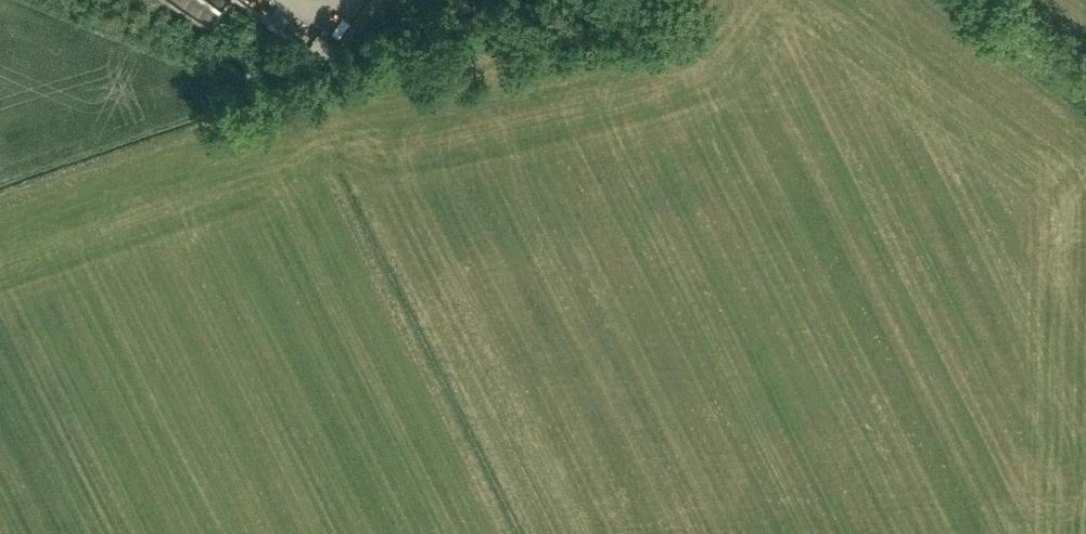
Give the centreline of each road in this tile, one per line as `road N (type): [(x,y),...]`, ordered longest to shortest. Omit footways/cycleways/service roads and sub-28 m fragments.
road 1 (unclassified): [(1085,83),(973,0)]

